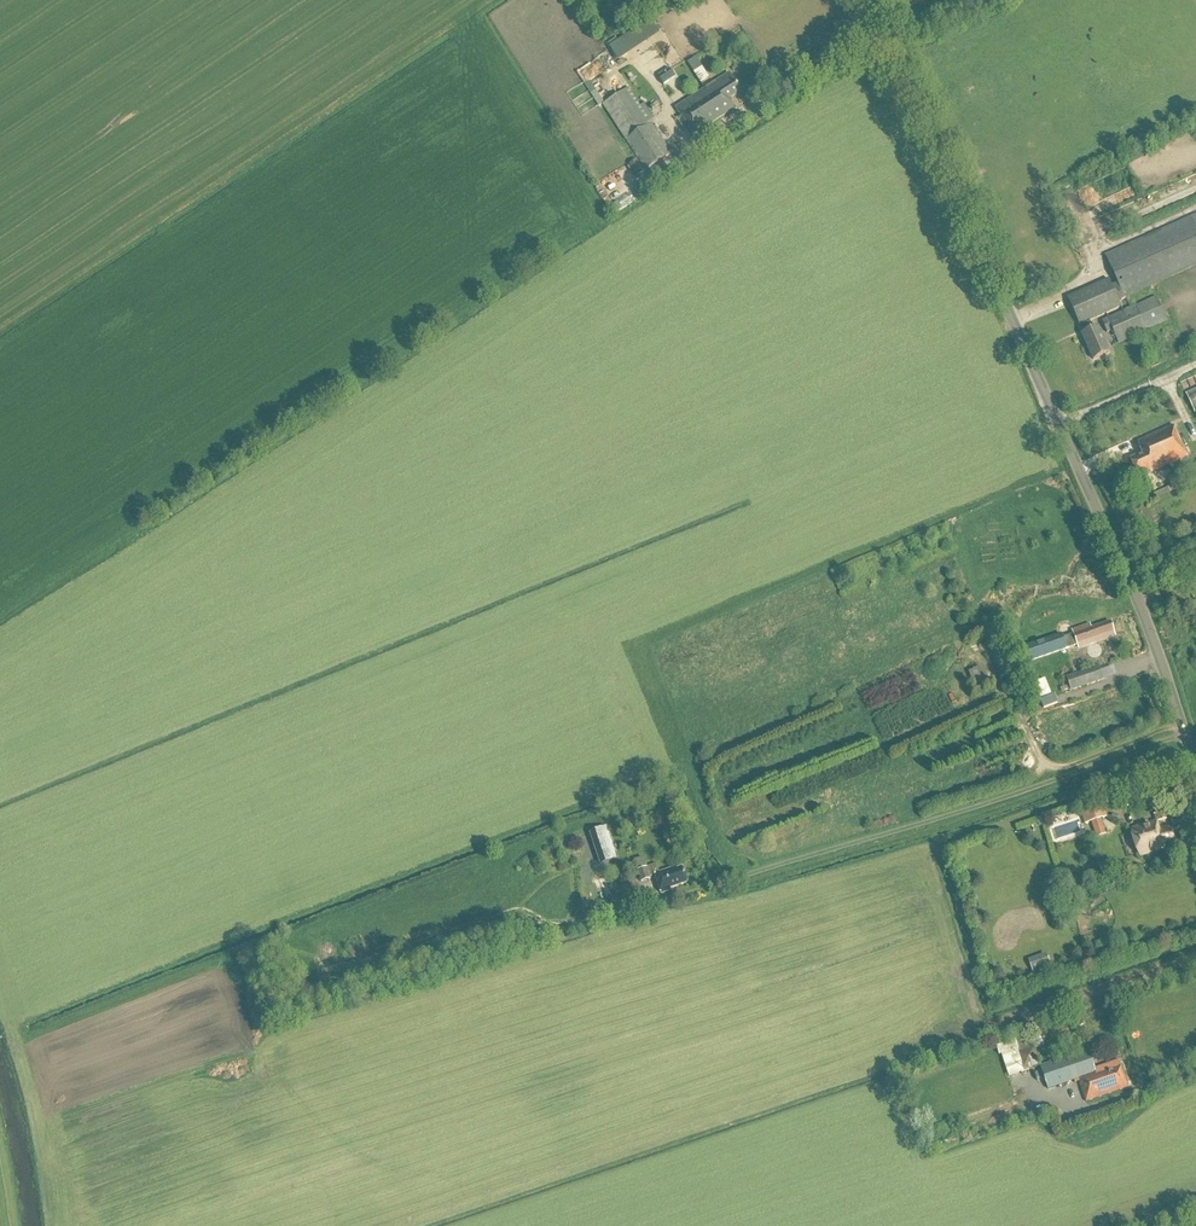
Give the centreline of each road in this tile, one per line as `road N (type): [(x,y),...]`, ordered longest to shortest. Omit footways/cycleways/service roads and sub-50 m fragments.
road 1 (tertiary): [(1195,768),(1120,564),(868,0)]
road 2 (track): [(1186,735),(691,894)]
road 3 (track): [(1183,726),(1053,767),(993,676),(959,644)]

